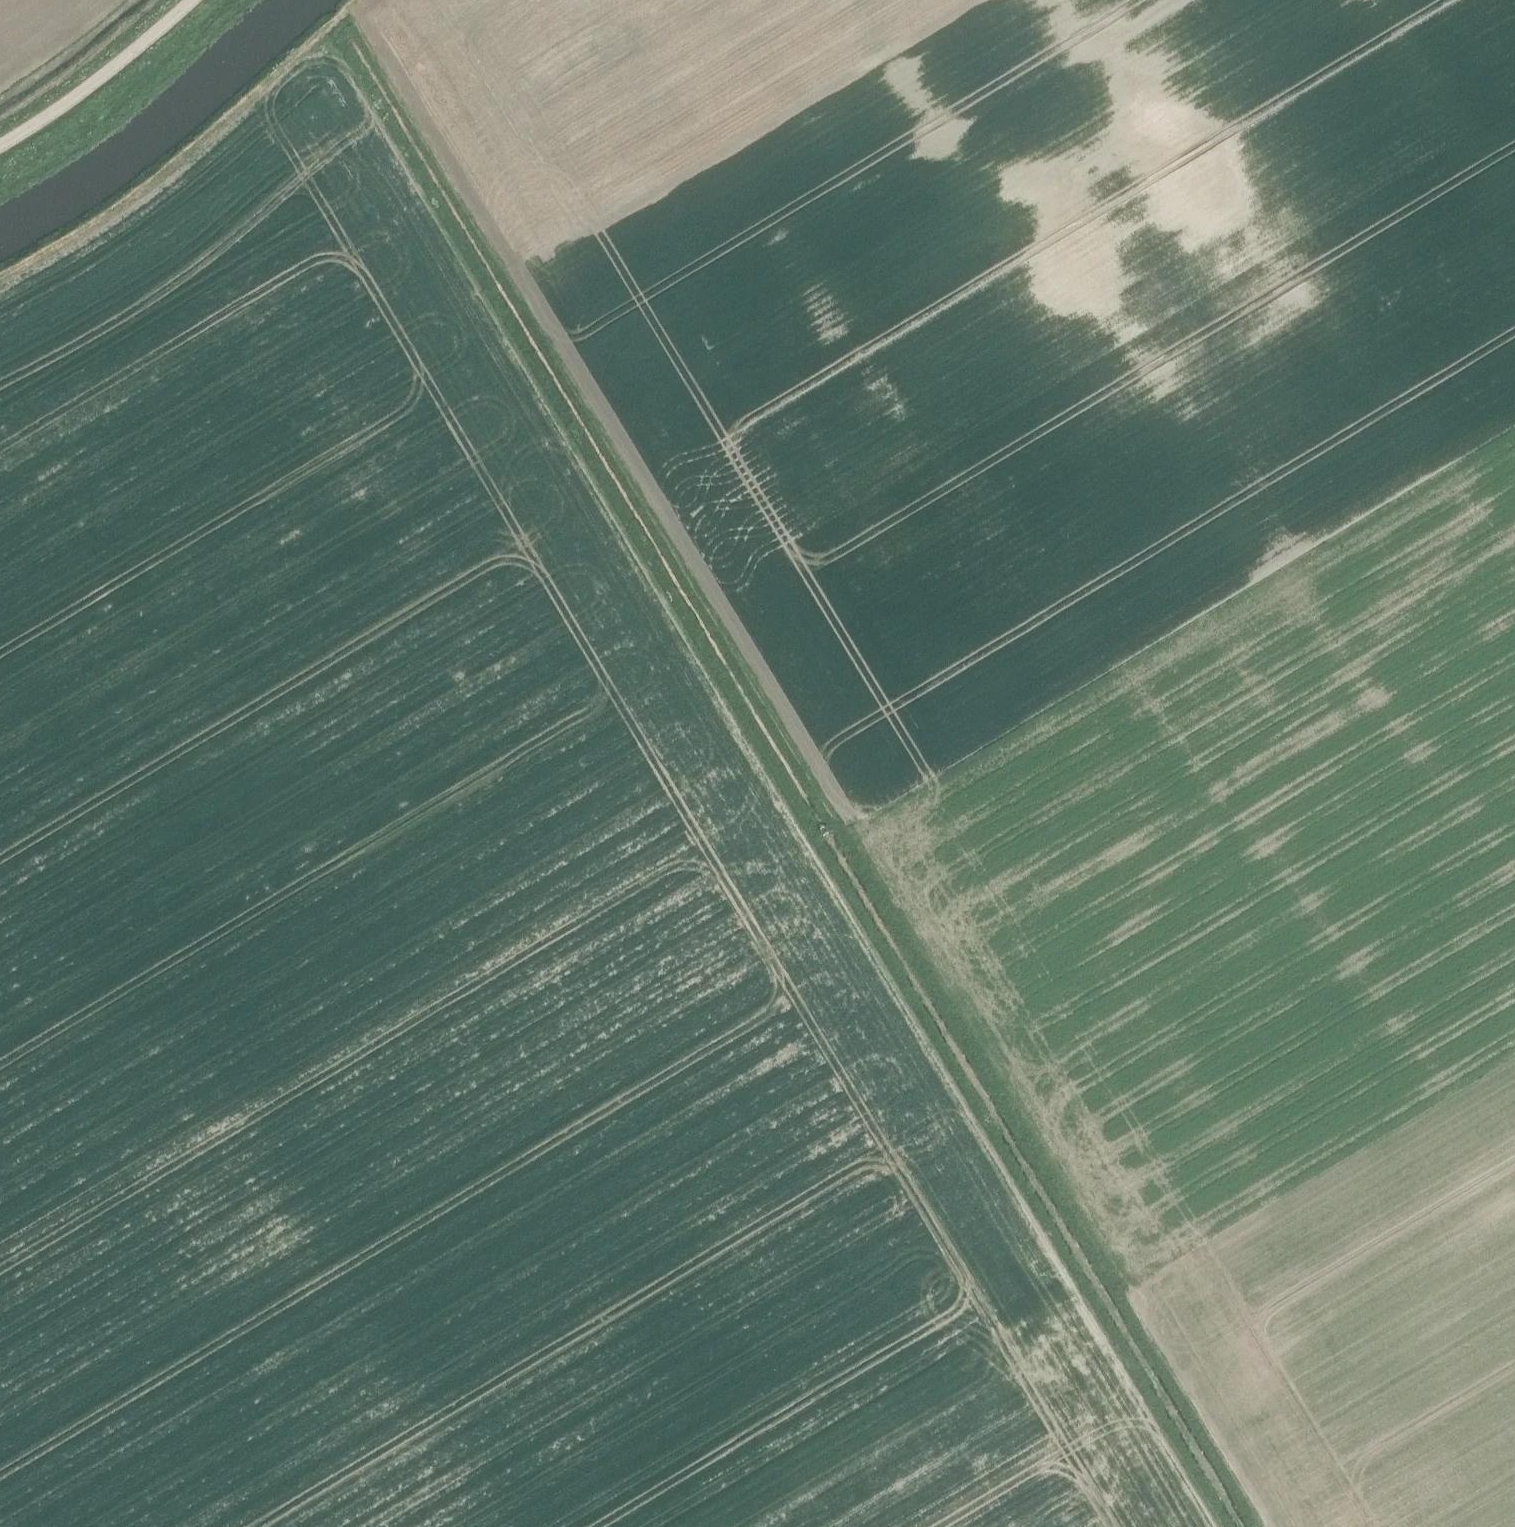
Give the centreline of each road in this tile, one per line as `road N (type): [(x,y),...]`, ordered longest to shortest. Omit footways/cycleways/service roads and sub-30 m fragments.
road 1 (unclassified): [(0,146),(49,117),(191,0)]

